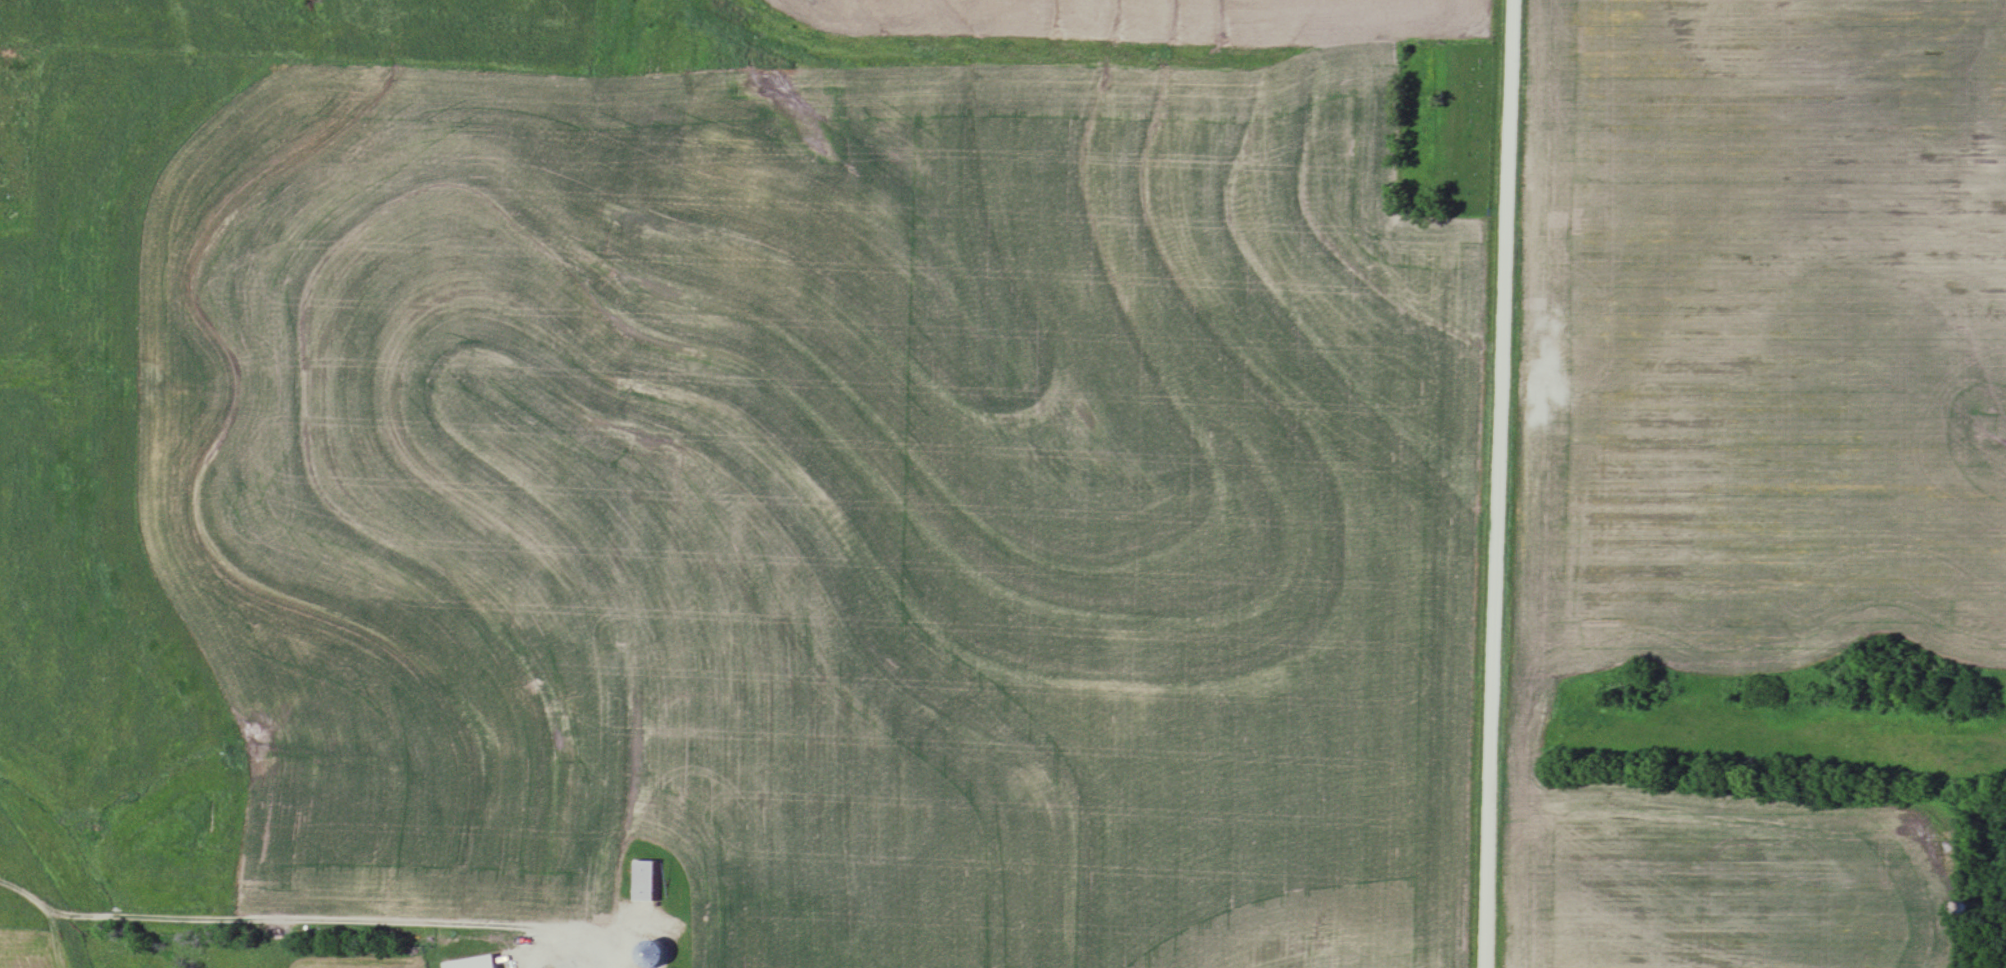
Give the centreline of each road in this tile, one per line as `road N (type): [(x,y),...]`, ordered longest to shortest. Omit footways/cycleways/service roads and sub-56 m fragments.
road 1 (residential): [(611,967),(621,840),(621,508),(640,431),(641,153),(672,0)]
road 2 (residential): [(1485,967),(1512,0)]
road 3 (track): [(611,930),(64,915),(0,884)]

